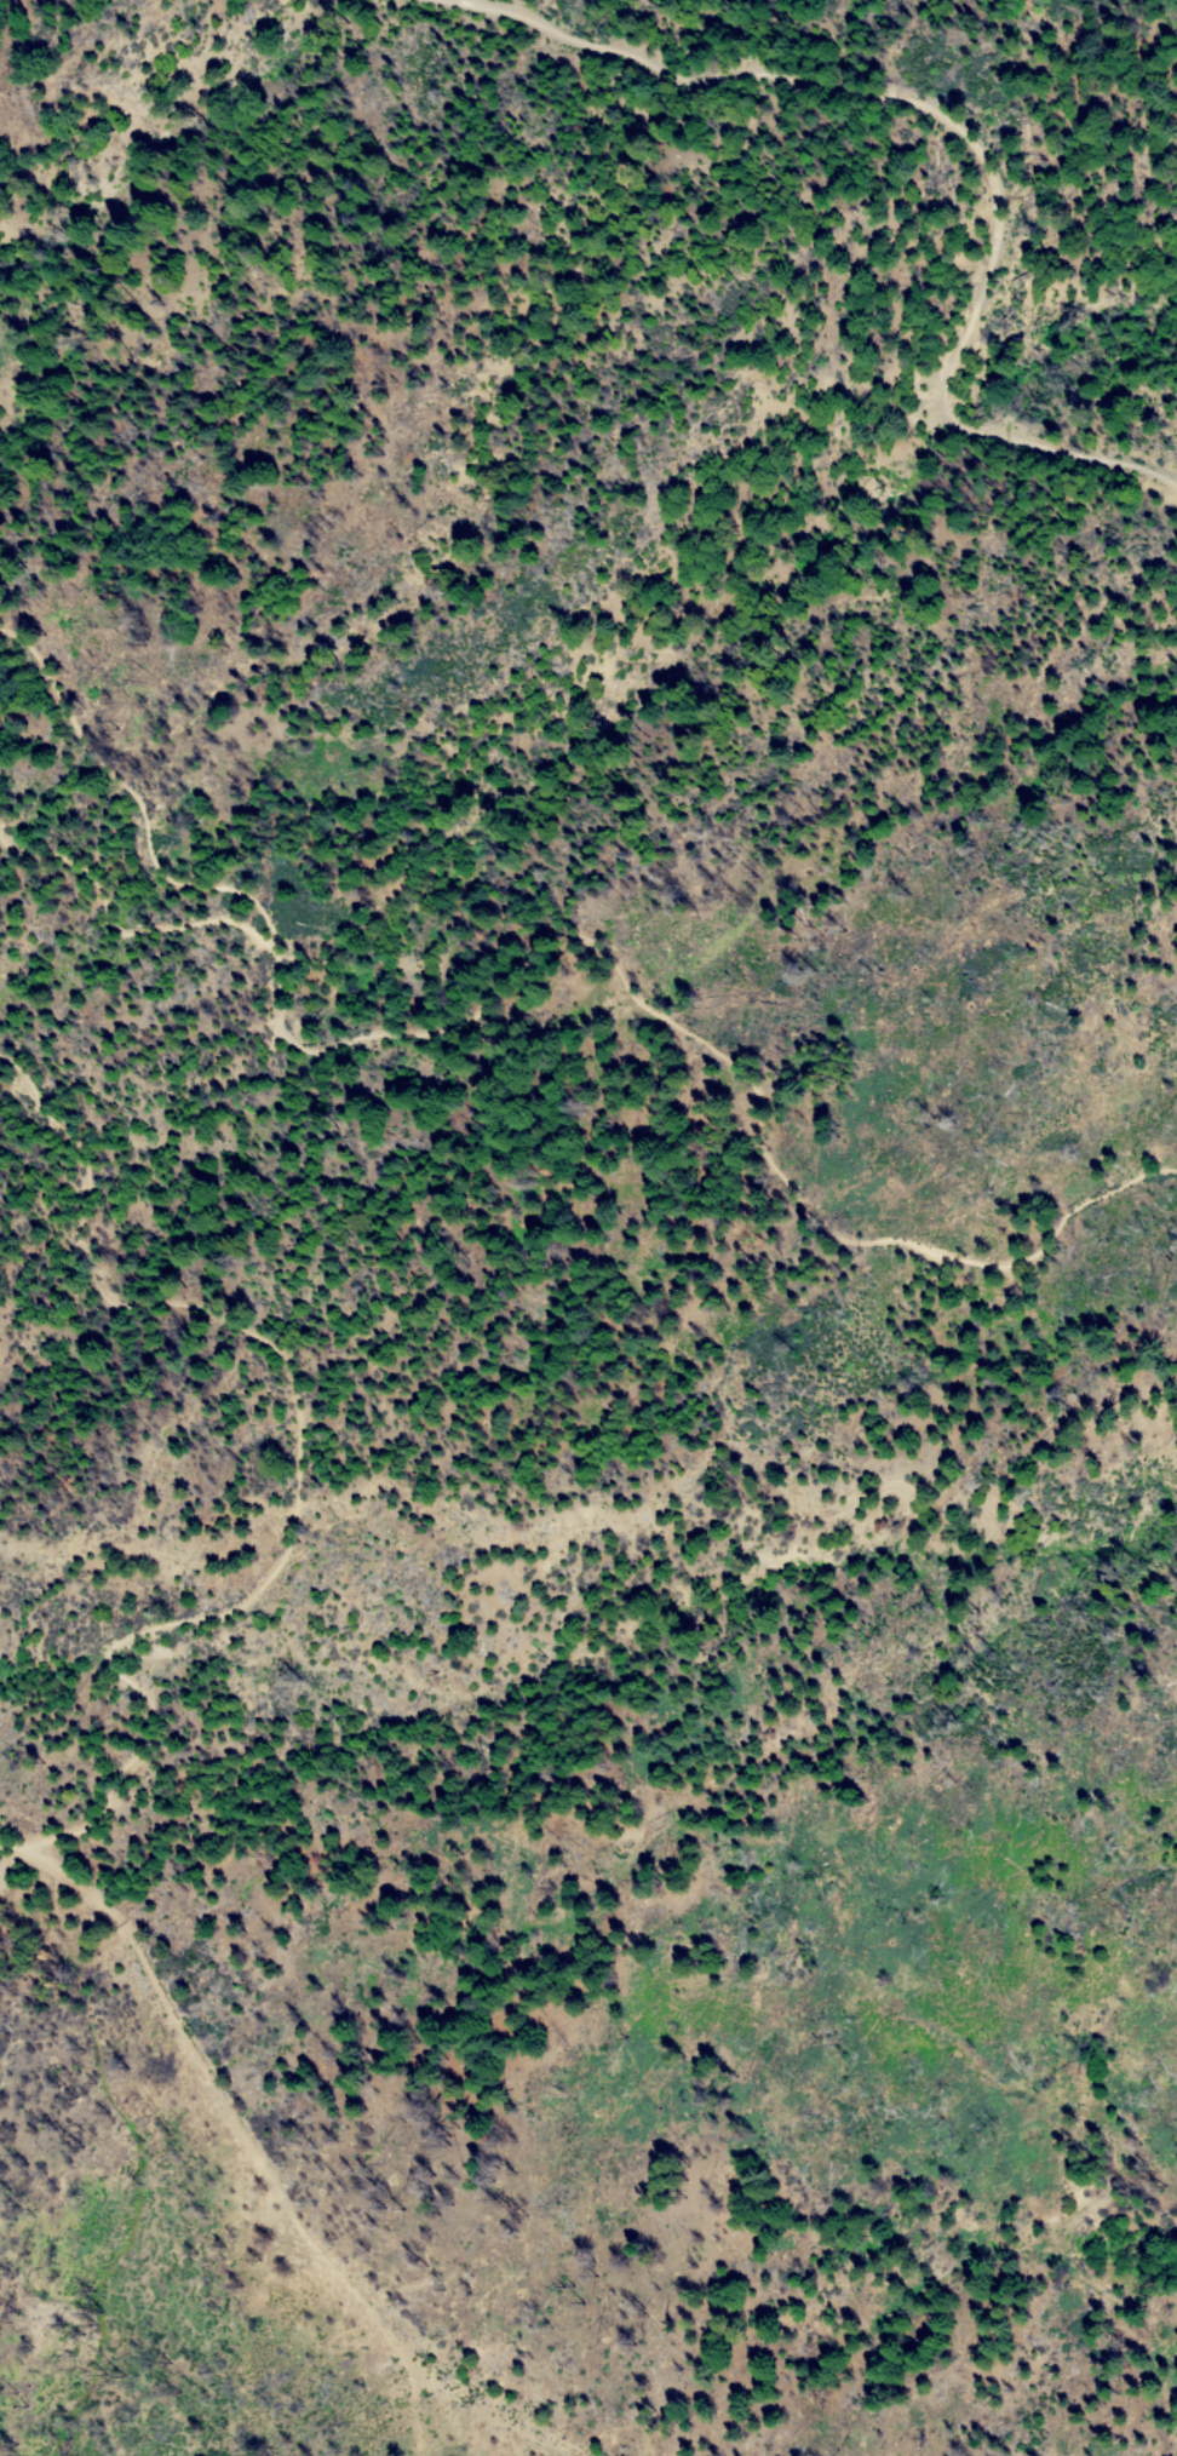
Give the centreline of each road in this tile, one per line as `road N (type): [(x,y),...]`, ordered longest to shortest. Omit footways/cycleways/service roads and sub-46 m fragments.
road 1 (track): [(469,2455),(458,2414),(310,2250),(110,1910),(58,1865),(0,1842)]

